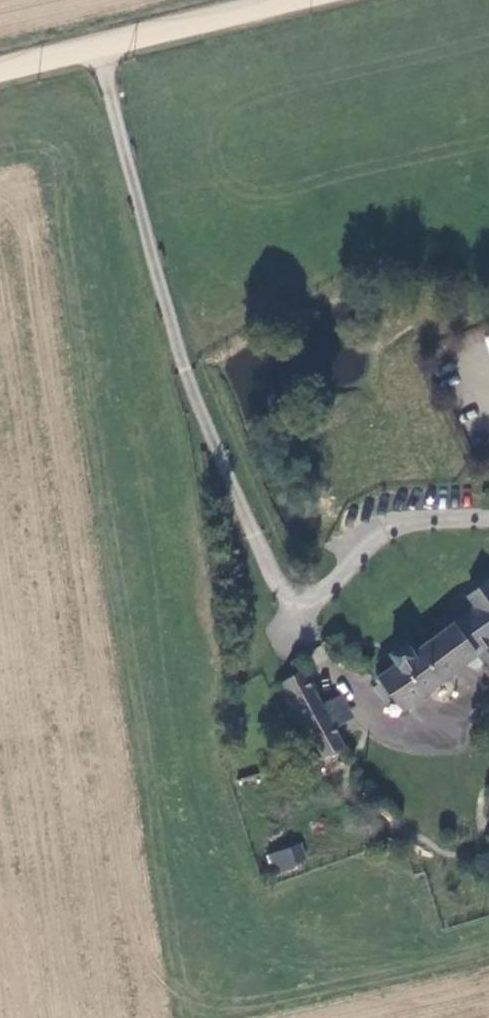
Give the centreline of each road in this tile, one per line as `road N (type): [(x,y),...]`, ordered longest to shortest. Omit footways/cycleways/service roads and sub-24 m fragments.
road 1 (track): [(101,49),(193,403),(217,466),(298,609),(410,529),(488,516)]
road 2 (tertiary): [(0,73),(301,0)]

